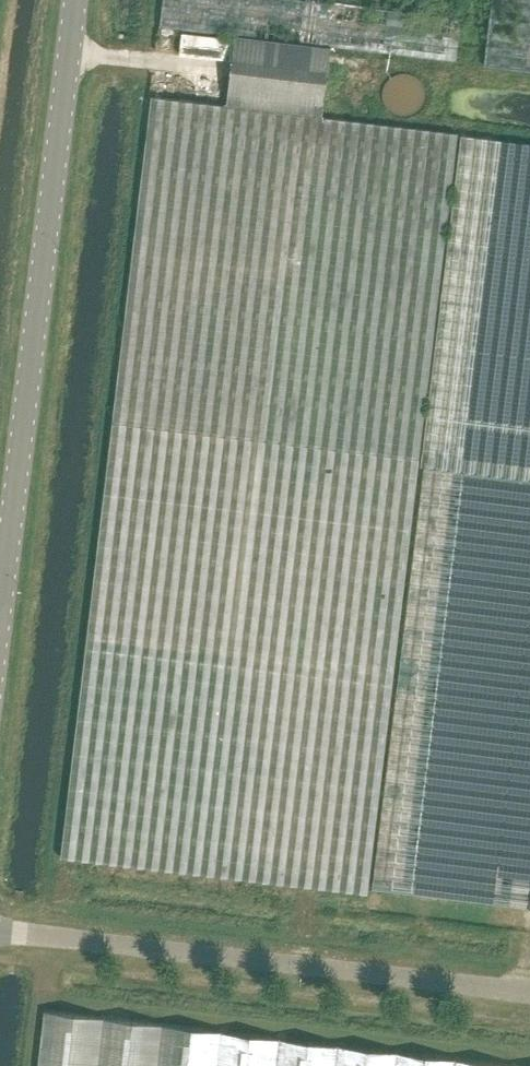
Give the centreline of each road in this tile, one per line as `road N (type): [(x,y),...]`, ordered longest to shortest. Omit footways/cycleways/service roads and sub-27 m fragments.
road 1 (unclassified): [(0,615),(76,0)]
road 2 (unclassified): [(529,993),(0,931)]

